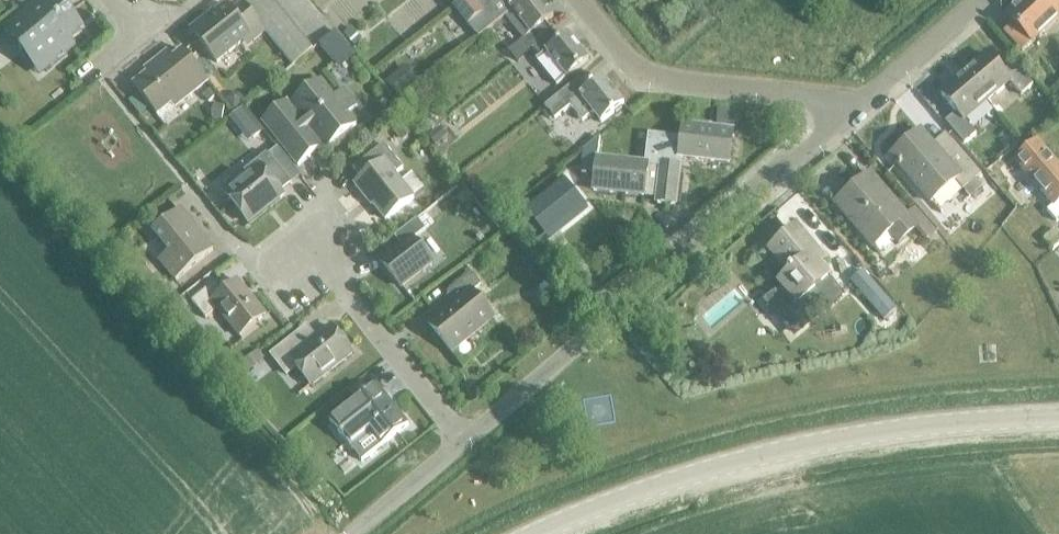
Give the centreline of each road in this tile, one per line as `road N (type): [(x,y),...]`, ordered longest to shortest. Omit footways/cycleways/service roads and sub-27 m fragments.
road 1 (tertiary): [(536,533),(780,452),(936,426),(1058,418)]
road 2 (residential): [(463,442),(846,117)]
road 3 (residential): [(463,442),(300,231),(262,261),(242,254),(185,183)]
road 4 (residential): [(846,117),(818,99),(648,82),(626,72),(571,0)]
road 5 (residential): [(846,117),(984,0)]
road 6 (residential): [(352,533),(463,442)]

